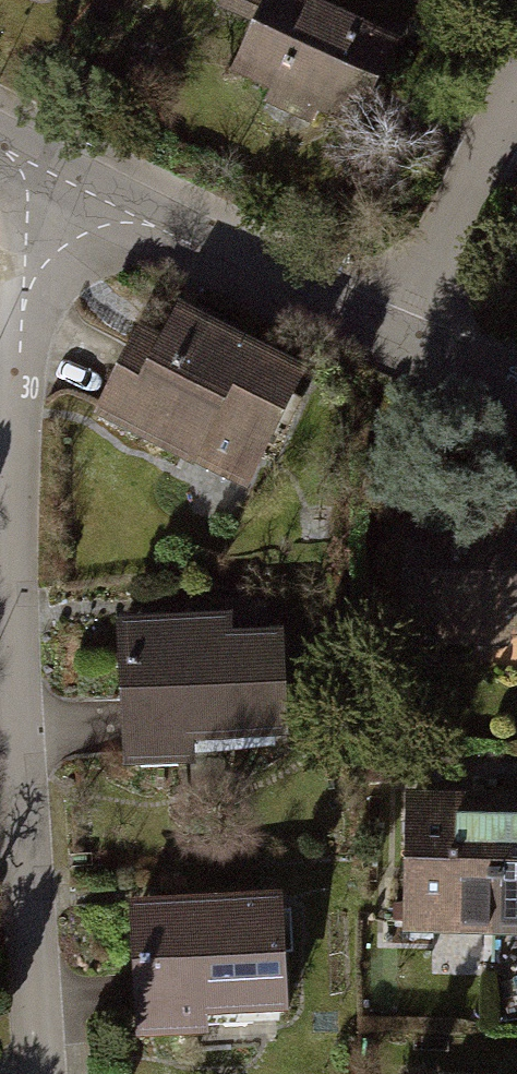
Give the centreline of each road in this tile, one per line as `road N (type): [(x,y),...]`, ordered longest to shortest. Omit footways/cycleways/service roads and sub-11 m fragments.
road 1 (residential): [(71,190),(30,363),(22,476),(20,653),(44,1073)]
road 2 (residential): [(407,351),(71,190)]
road 3 (residential): [(407,351),(516,73)]

